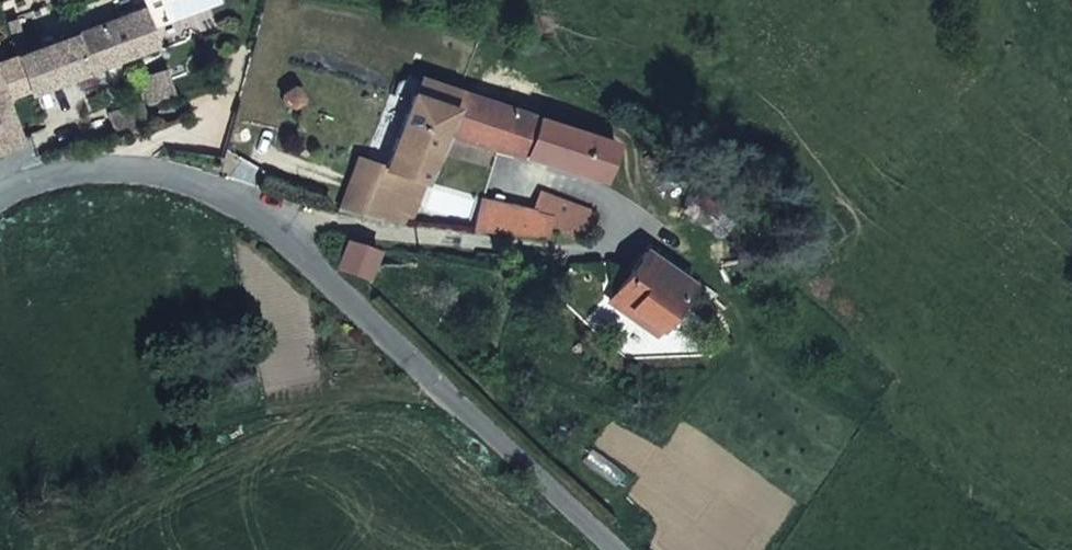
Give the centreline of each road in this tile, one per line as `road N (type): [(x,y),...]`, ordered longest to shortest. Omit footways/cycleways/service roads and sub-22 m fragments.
road 1 (unclassified): [(0,191),(42,167),(144,167),(209,191),(279,235),(605,549)]

